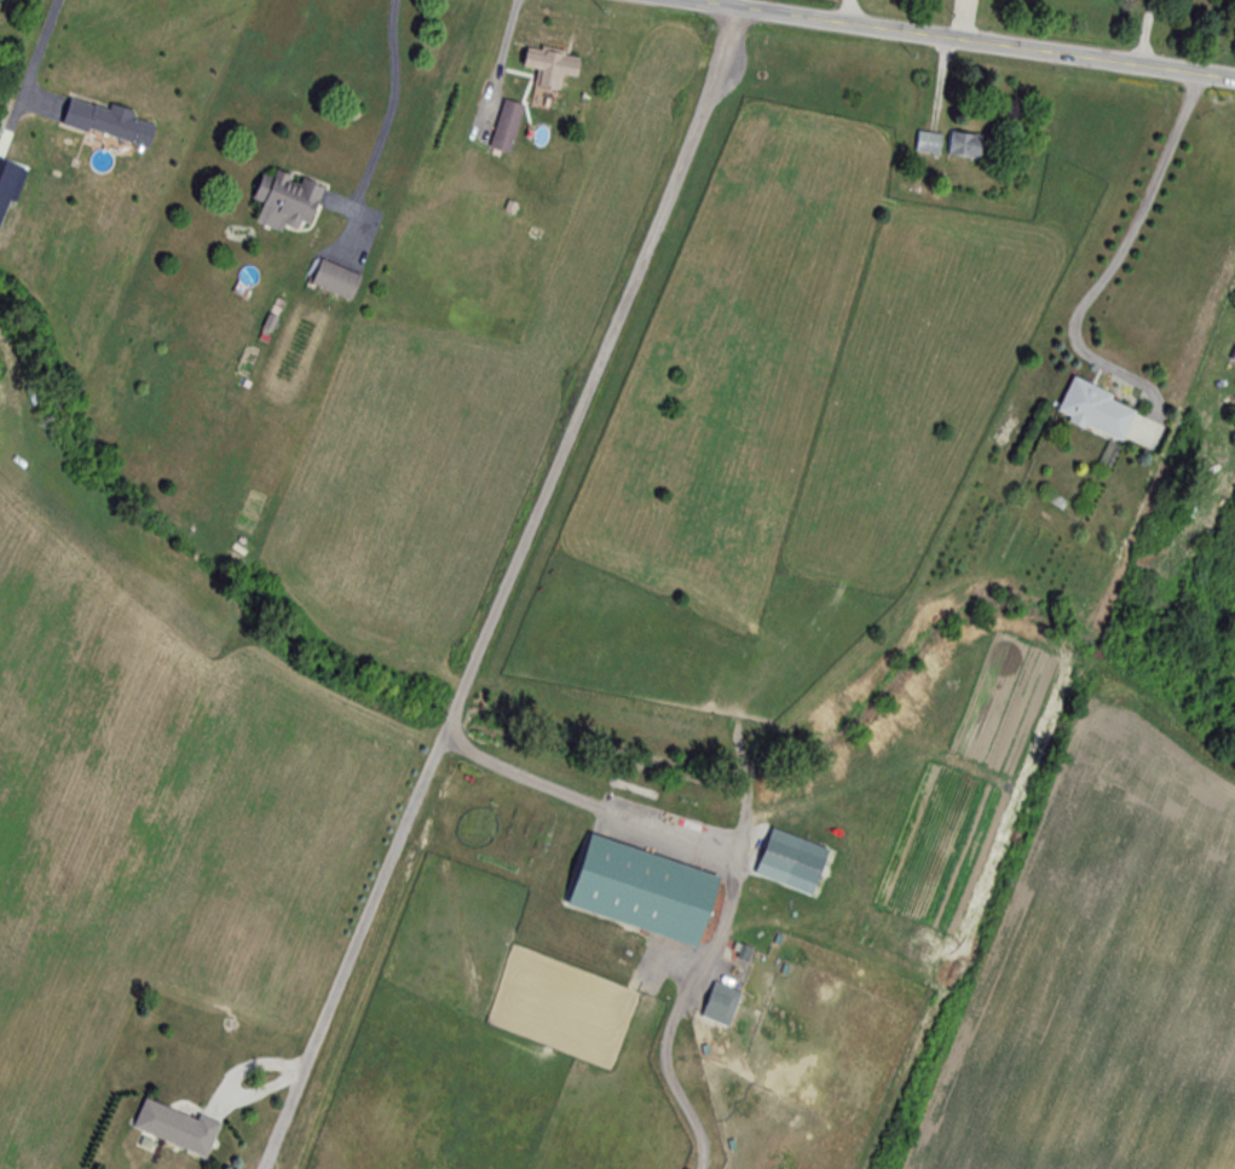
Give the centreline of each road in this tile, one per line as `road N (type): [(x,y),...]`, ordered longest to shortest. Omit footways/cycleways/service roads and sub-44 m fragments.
road 1 (tertiary): [(1234,75),(706,0)]

